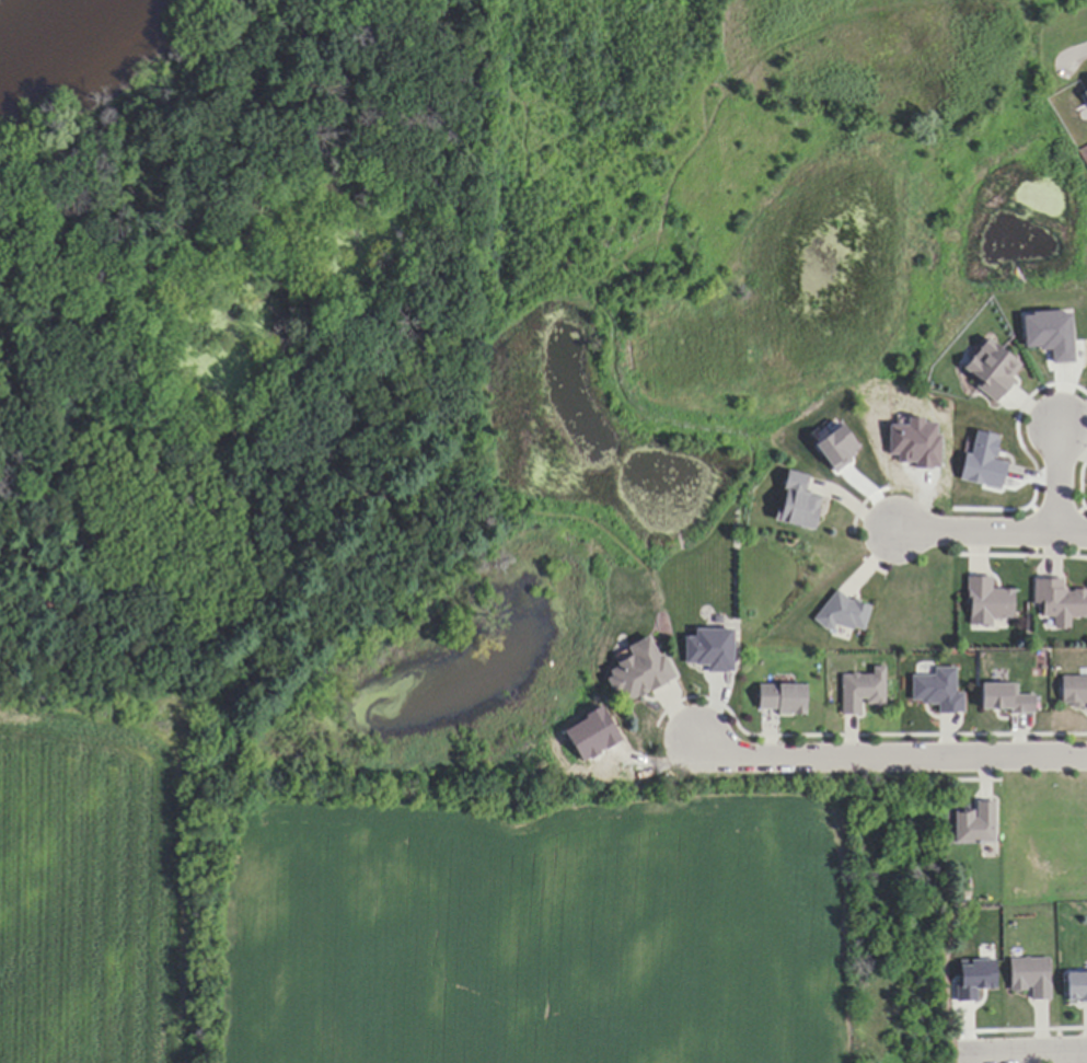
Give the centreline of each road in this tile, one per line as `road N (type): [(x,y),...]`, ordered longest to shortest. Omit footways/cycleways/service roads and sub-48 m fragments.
road 1 (residential): [(1086,755),(719,758),(692,736)]
road 2 (residential): [(887,532),(1086,531)]

